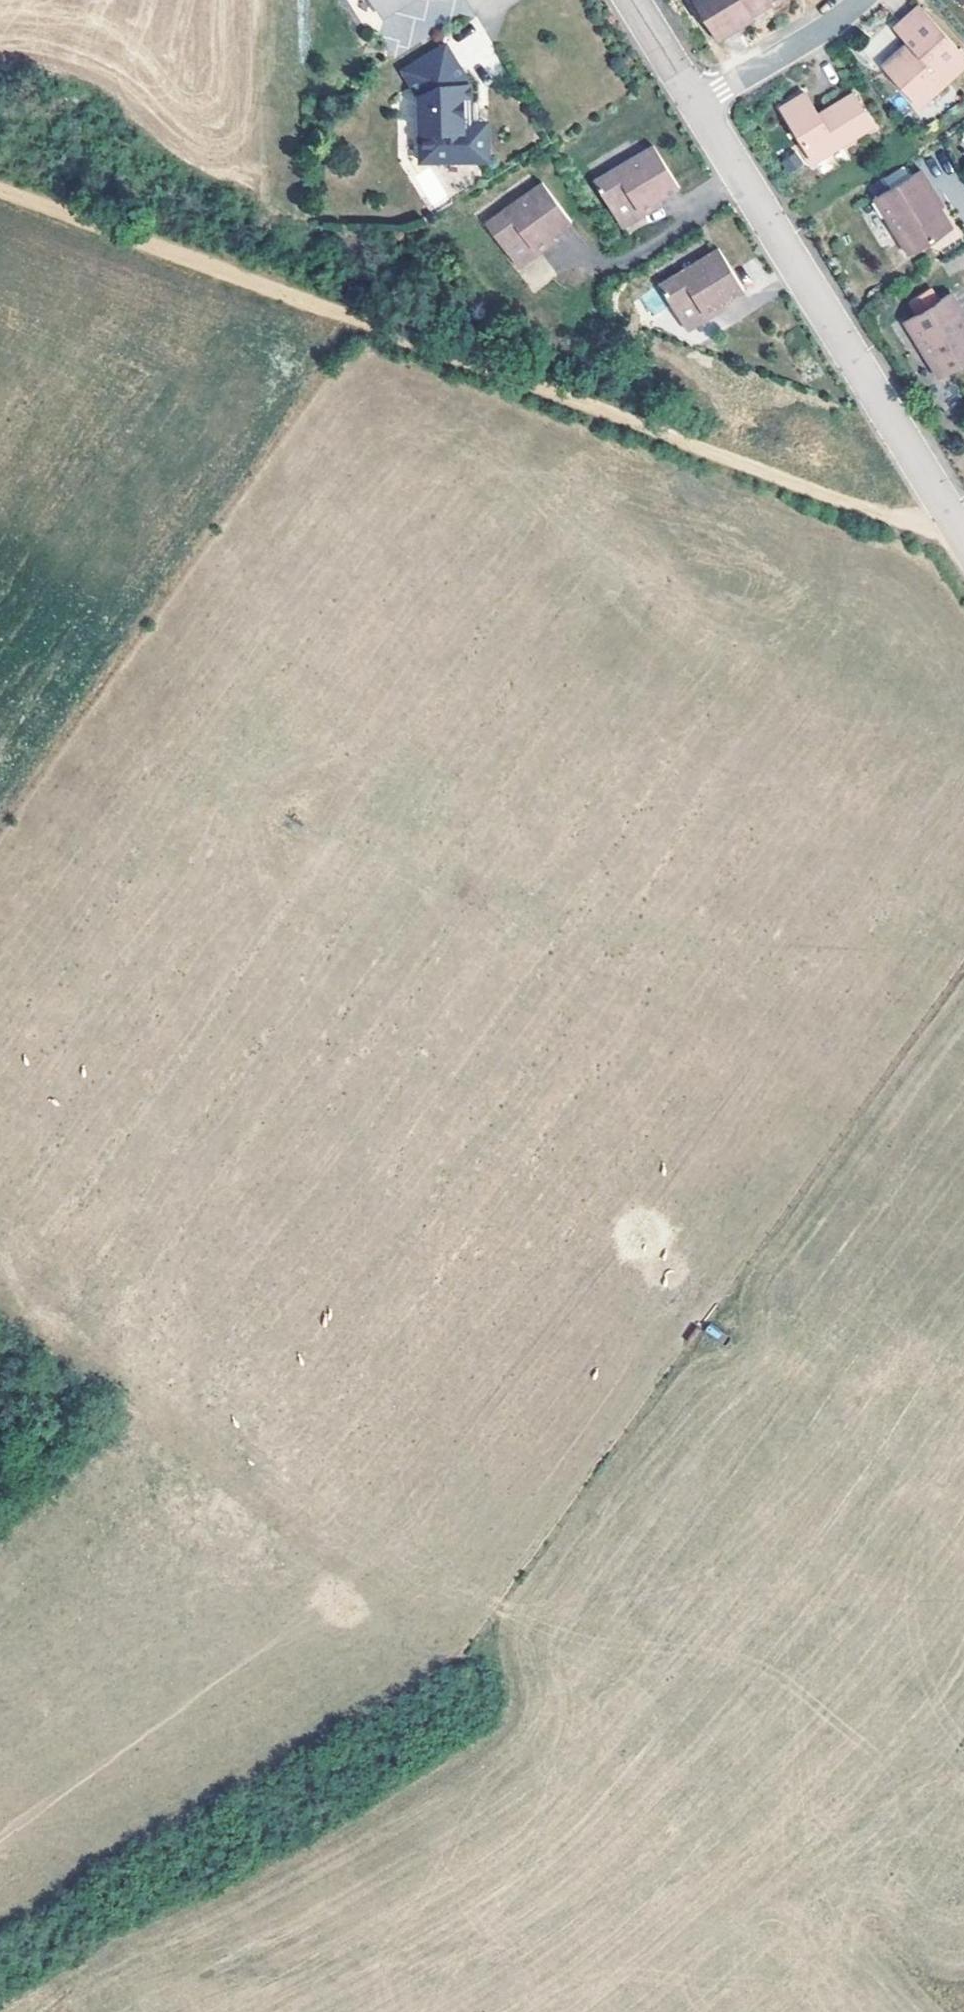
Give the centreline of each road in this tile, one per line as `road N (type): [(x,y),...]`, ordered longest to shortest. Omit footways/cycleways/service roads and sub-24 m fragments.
road 1 (track): [(953,520),(889,520),(0,191)]
road 2 (residential): [(963,539),(696,103)]
road 3 (residential): [(860,0),(696,103)]

